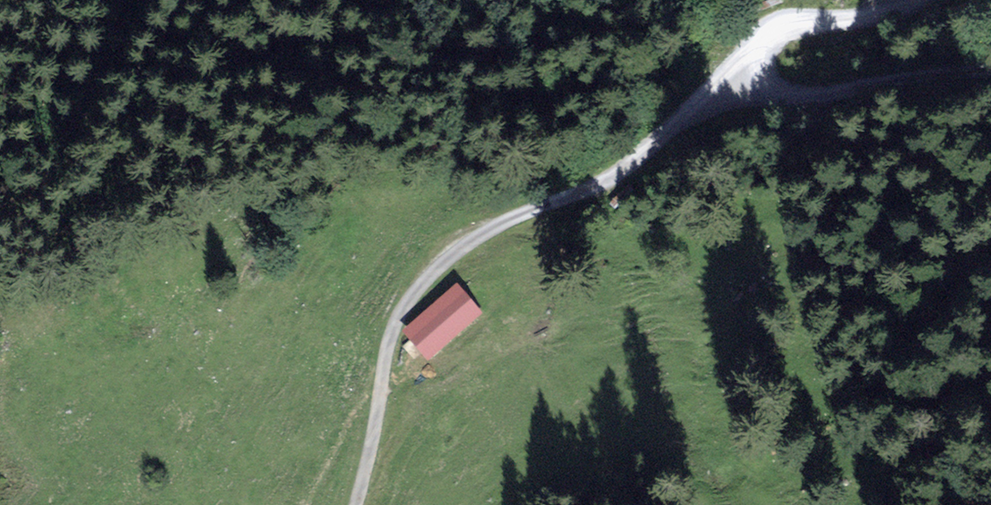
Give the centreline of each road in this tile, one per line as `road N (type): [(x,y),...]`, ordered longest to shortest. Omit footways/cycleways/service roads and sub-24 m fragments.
road 1 (track): [(387,353),(414,293),(467,244),(617,174),(752,65)]
road 2 (track): [(990,68),(810,94),(757,78),(754,54),(767,33),(869,15),(902,0)]
road 3 (track): [(356,504),(387,353)]

